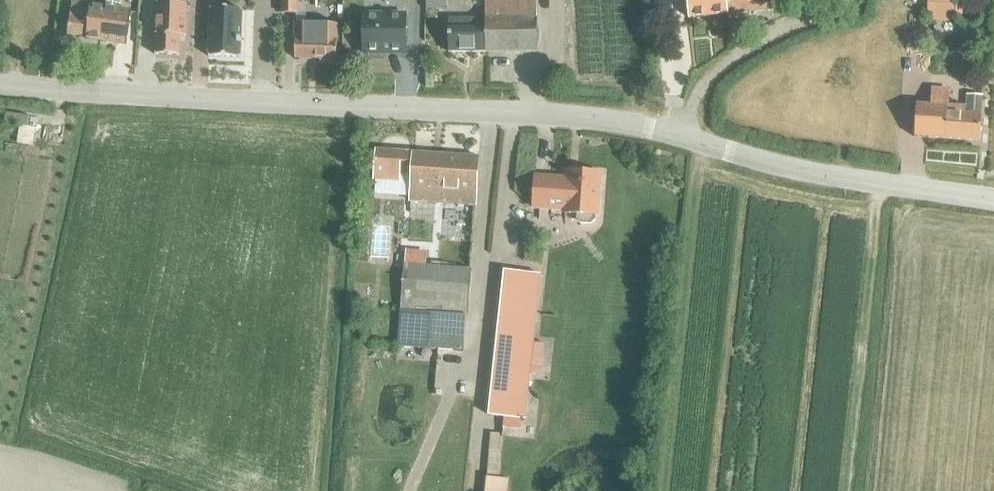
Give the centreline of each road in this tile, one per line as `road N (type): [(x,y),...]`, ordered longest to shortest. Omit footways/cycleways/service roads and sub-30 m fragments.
road 1 (unclassified): [(678,135),(532,111),(0,85)]
road 2 (unclassified): [(993,205),(678,135)]
road 3 (track): [(849,490),(881,184)]
road 4 (unclassified): [(678,135),(692,99),(720,65),(844,5)]

